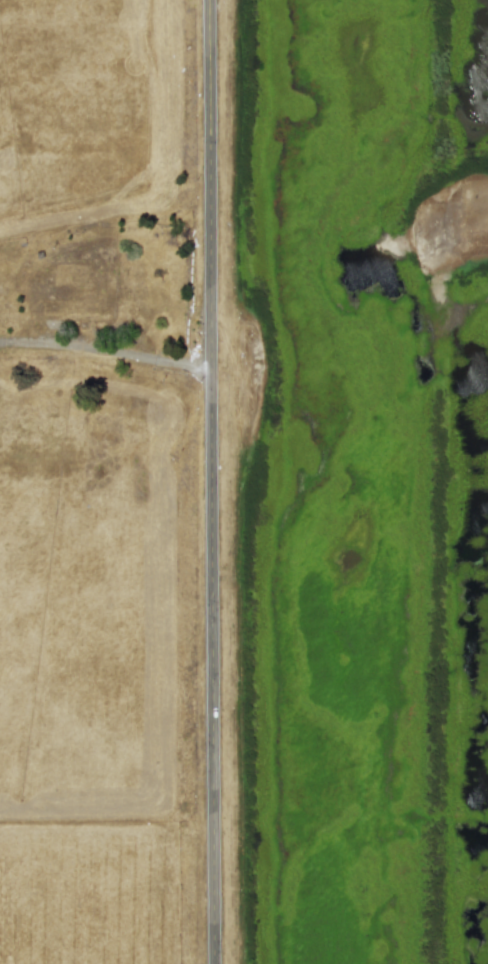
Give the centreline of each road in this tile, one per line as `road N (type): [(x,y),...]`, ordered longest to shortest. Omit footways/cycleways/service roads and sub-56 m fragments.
road 1 (tertiary): [(215,963),(209,0)]
road 2 (residential): [(453,963),(447,0)]

